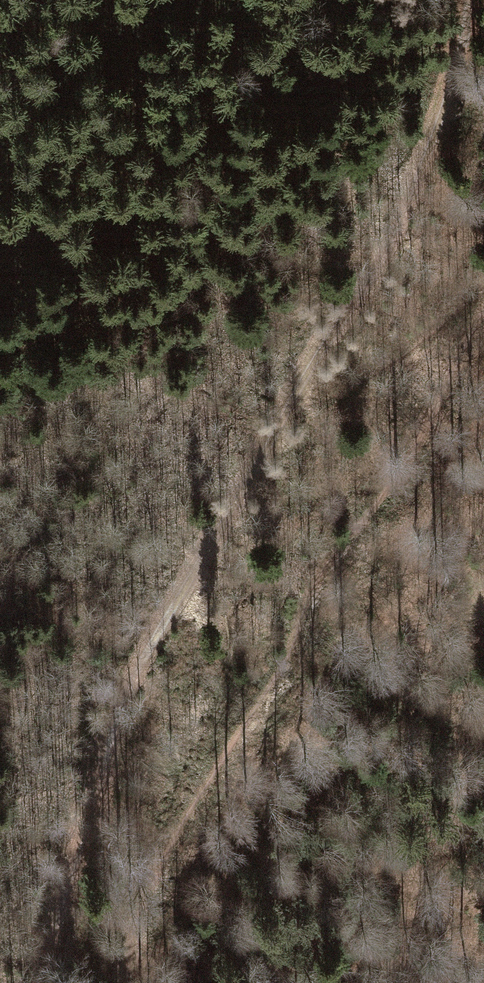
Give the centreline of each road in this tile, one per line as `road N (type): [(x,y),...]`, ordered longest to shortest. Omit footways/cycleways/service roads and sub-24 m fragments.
road 1 (track): [(467,0),(467,45),(387,248),(285,407),(121,698),(101,803),(65,888),(43,982)]
road 2 (track): [(125,982),(130,936),(156,874),(276,677),(326,566),(428,427),(483,312)]
road 3 (track): [(285,407),(325,396),(388,362),(483,286)]

